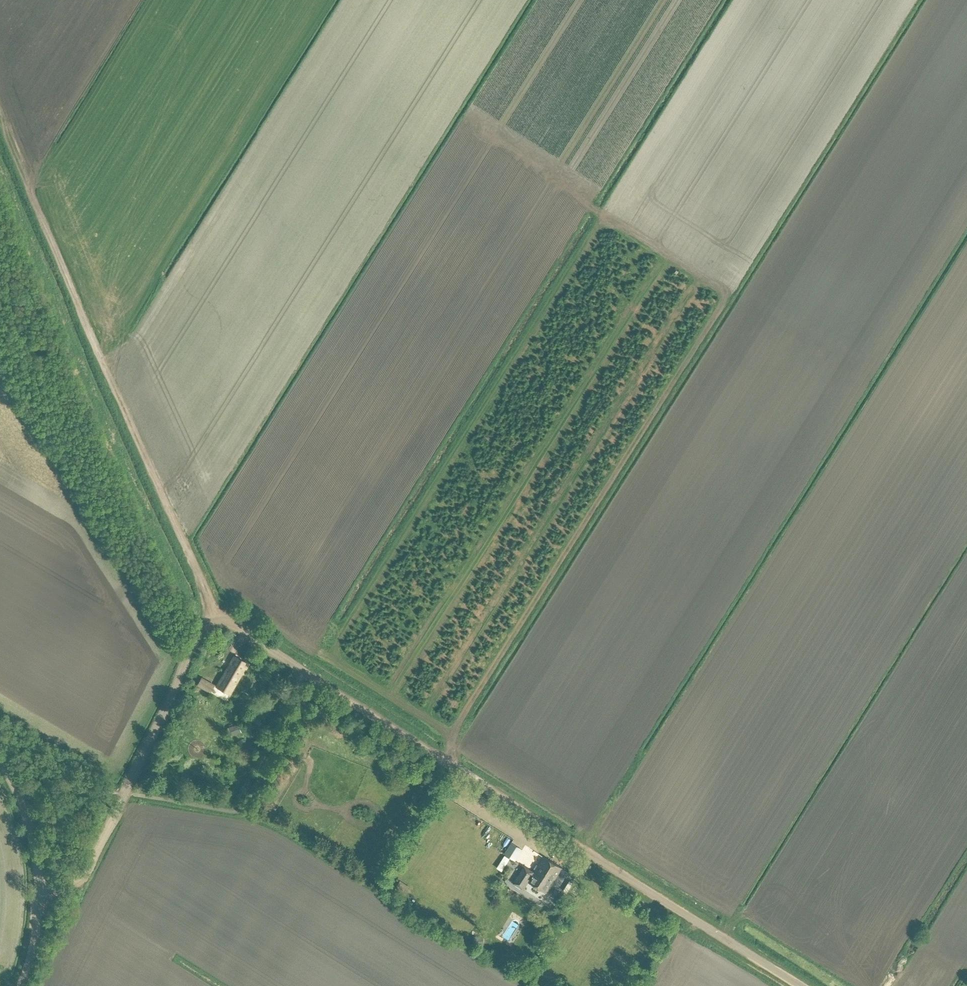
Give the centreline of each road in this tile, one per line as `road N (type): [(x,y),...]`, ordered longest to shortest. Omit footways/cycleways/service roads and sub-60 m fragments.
road 1 (track): [(453,737),(722,293),(610,223),(597,226),(337,646),(345,667)]
road 2 (unclassified): [(801,985),(316,680)]
road 3 (track): [(210,618),(209,593),(0,118)]
road 4 (track): [(316,680),(227,621),(210,618),(89,868),(39,882)]
road 5 (unclassified): [(20,985),(37,927),(39,882),(27,818),(0,761)]
road 6 (track): [(345,667),(453,737),(446,763)]

